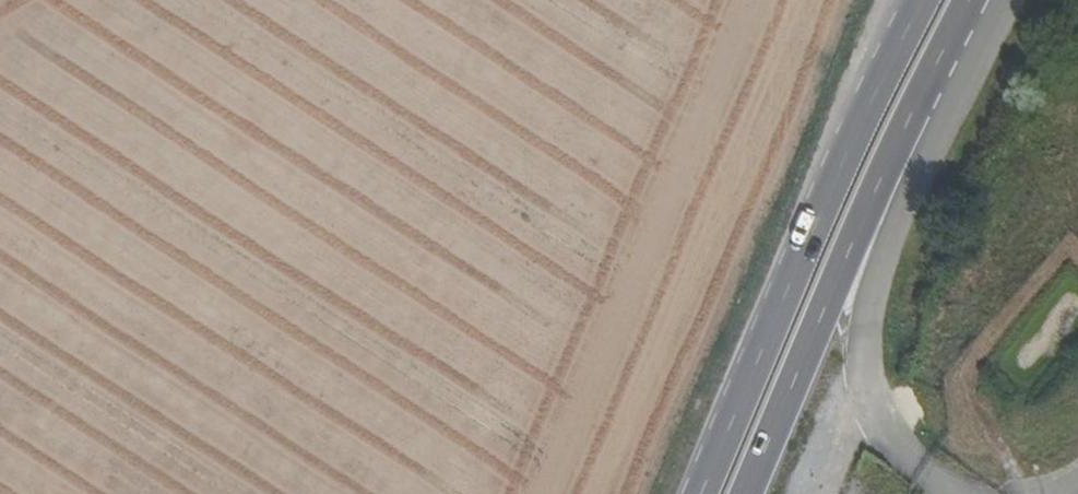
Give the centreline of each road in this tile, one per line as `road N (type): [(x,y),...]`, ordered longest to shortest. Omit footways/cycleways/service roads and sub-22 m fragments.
road 1 (primary): [(921,0),(704,493)]
road 2 (primary): [(746,493),(922,93)]
road 3 (primary): [(931,470),(898,441),(874,399),(870,334),(904,212),(931,159),(922,93)]

